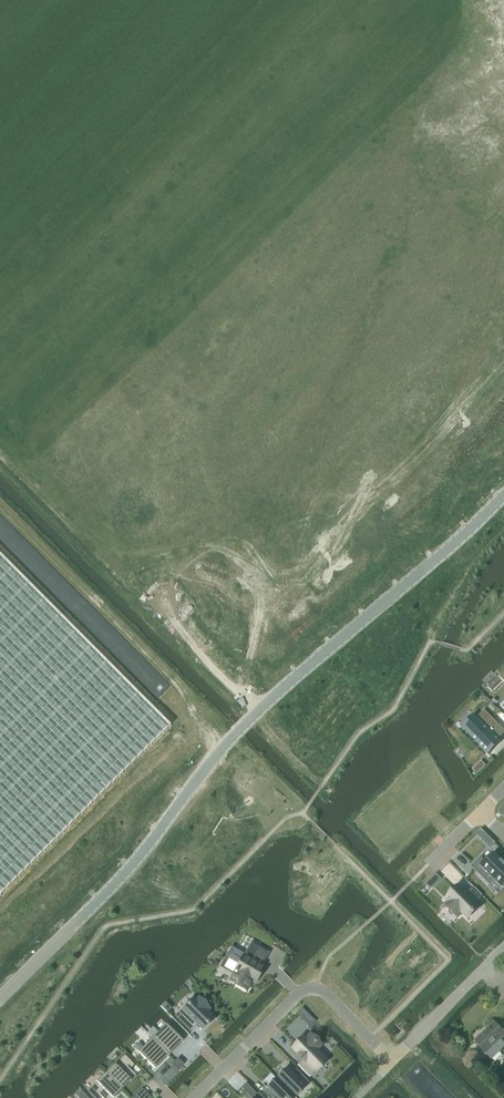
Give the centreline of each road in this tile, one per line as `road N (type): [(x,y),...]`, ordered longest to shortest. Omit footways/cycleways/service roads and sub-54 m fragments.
road 1 (unclassified): [(503,492),(234,734),(124,873),(0,996)]
road 2 (residential): [(193,1097),(309,987),(325,993),(391,1060)]
road 3 (unclassified): [(391,1060),(503,948)]

